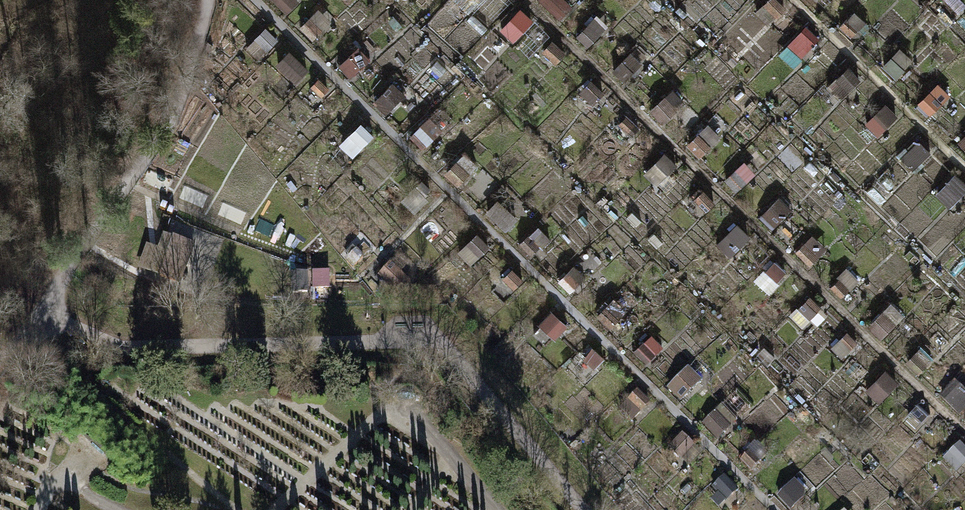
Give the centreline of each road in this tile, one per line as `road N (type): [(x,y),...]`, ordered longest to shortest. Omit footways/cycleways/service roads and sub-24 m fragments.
road 1 (track): [(584,509),(435,340),(119,347),(40,314),(0,354)]
road 2 (track): [(207,0),(175,110),(40,314)]

